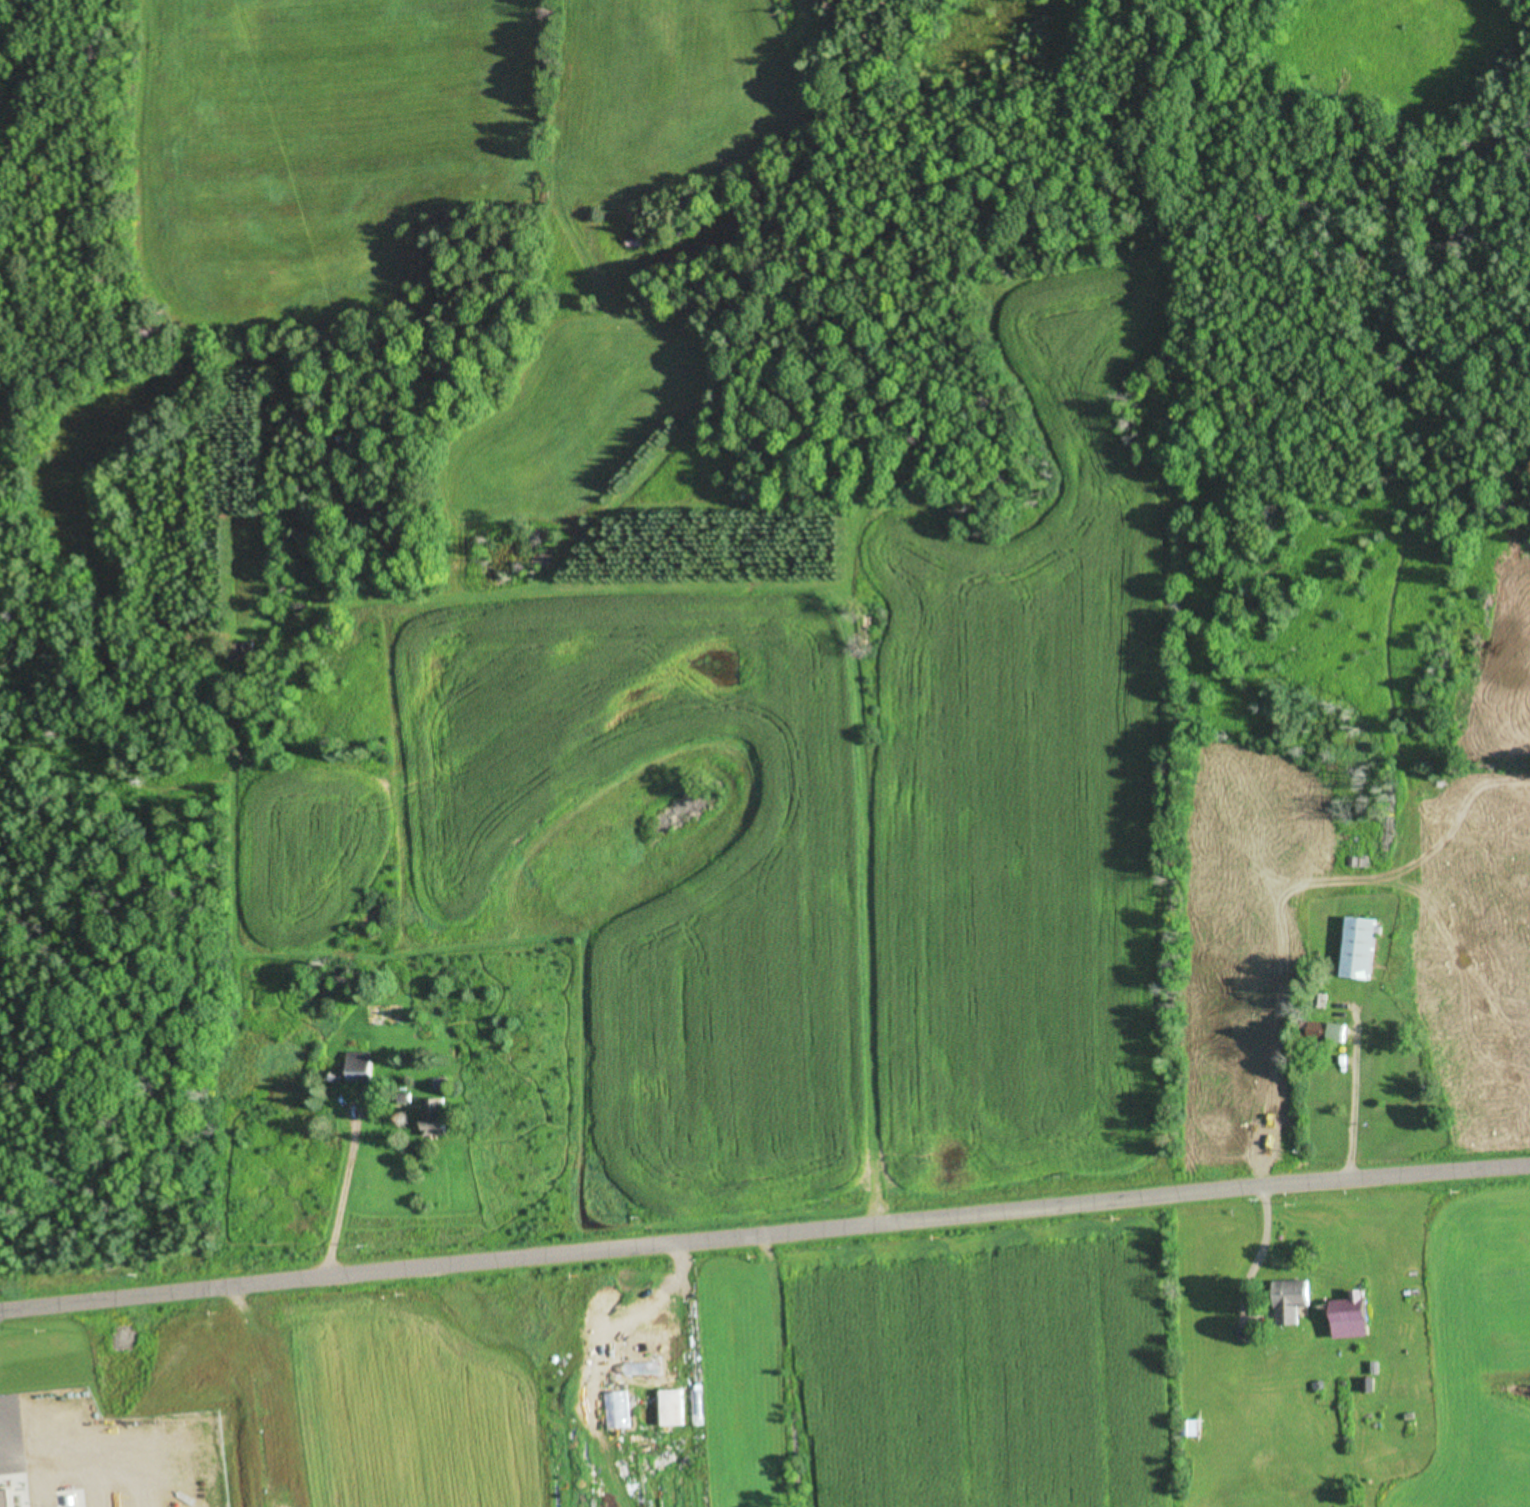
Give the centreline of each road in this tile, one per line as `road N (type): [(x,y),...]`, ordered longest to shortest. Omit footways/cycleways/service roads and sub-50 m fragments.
road 1 (residential): [(1529,1166),(0,1313)]

